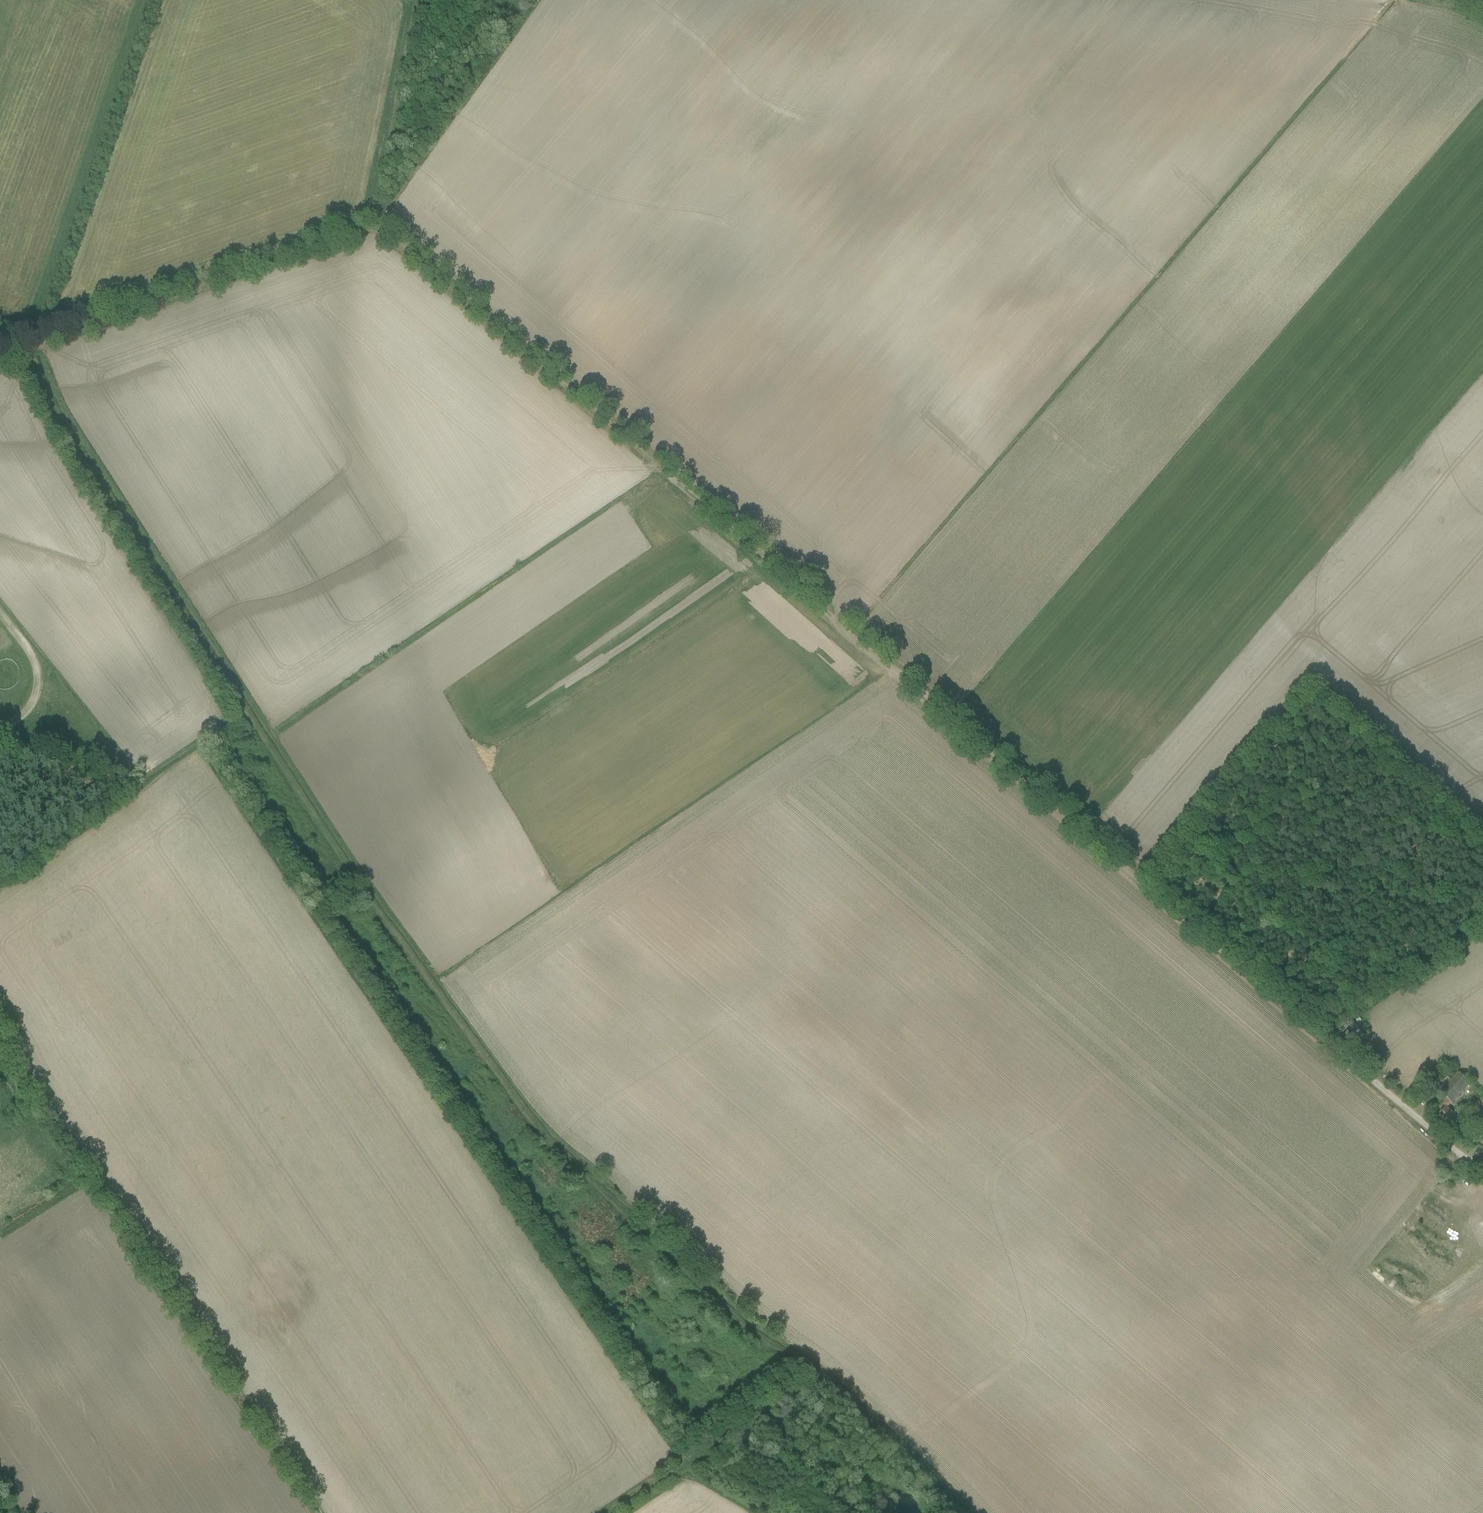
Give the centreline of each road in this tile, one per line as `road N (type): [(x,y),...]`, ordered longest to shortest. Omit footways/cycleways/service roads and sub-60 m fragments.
road 1 (track): [(772,1347),(553,1149),(468,1041),(356,891),(62,439),(23,347),(367,230),(418,0)]
road 2 (track): [(367,230),(412,254),(1147,886)]
road 3 (unclassified): [(1482,1173),(1147,886)]
road 4 (track): [(772,1347),(688,1408),(689,1457),(604,1512)]

